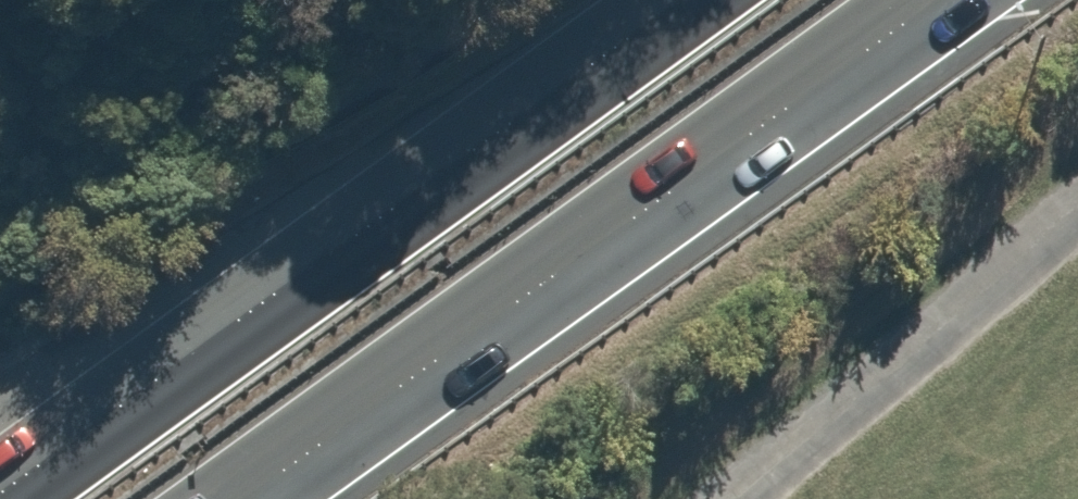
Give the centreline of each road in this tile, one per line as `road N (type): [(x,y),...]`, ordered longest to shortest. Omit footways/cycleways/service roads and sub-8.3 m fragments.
road 1 (trunk): [(938,0),(247,498)]
road 2 (trunk): [(312,275),(696,0)]
road 3 (trunk): [(7,498),(312,275)]
road 4 (trunk): [(0,321),(107,332),(312,275)]

